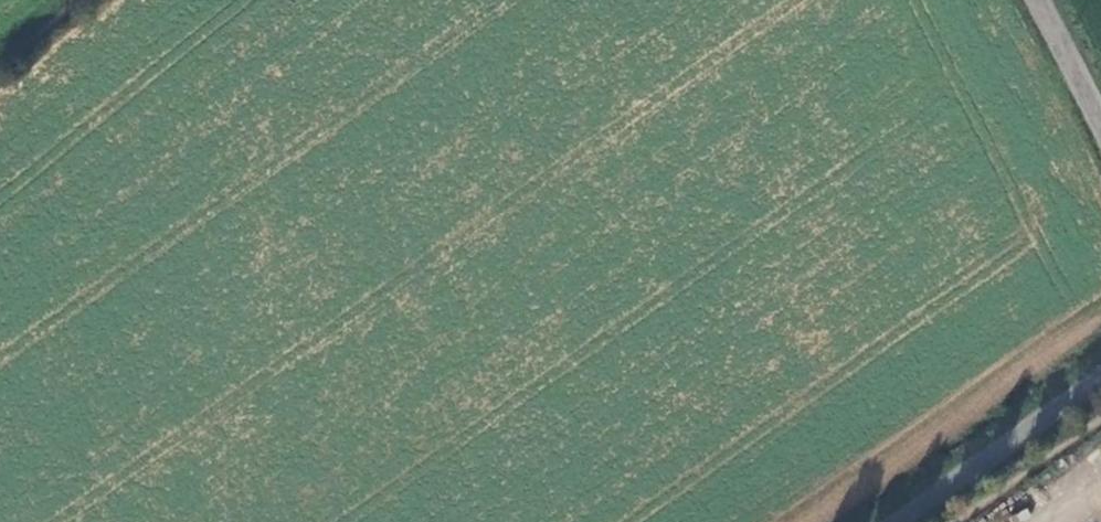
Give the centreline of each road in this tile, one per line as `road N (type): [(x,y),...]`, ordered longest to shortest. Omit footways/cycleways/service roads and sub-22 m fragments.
road 1 (track): [(904,521),(1100,379)]
road 2 (unclassified): [(1100,121),(1039,0)]

